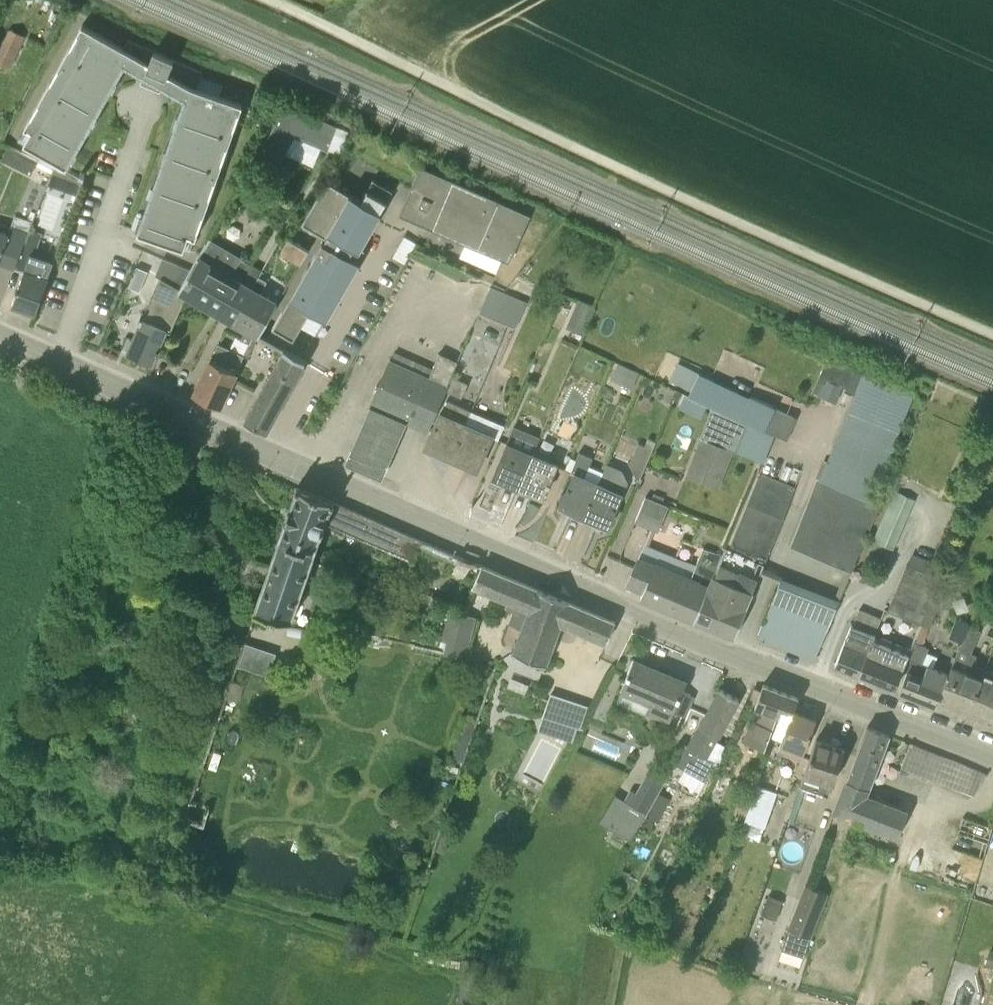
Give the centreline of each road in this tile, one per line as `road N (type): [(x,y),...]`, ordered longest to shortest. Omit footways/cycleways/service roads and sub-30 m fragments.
road 1 (tertiary): [(992,753),(664,625),(58,360)]
road 2 (track): [(992,332),(269,0)]
road 3 (residential): [(58,360),(152,112)]

